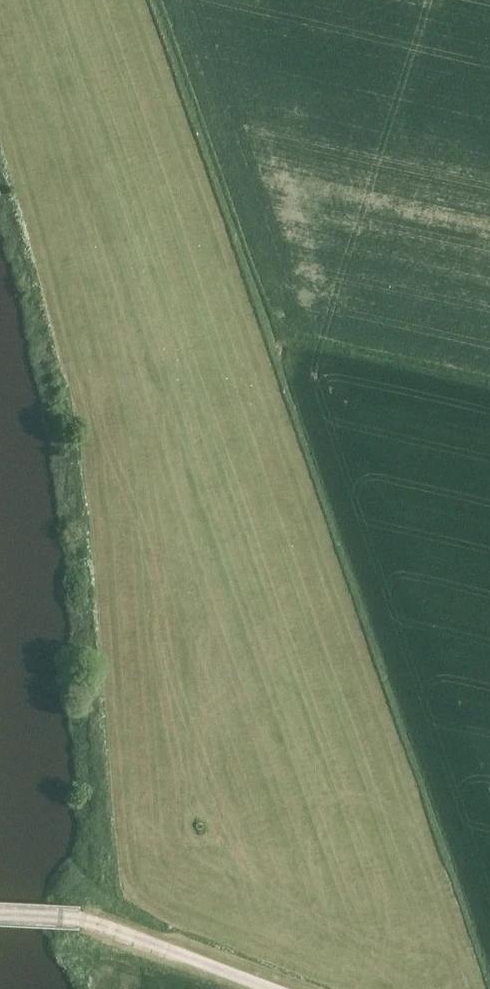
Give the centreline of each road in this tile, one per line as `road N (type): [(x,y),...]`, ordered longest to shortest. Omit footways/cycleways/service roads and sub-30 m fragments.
road 1 (track): [(431,0),(402,122)]

